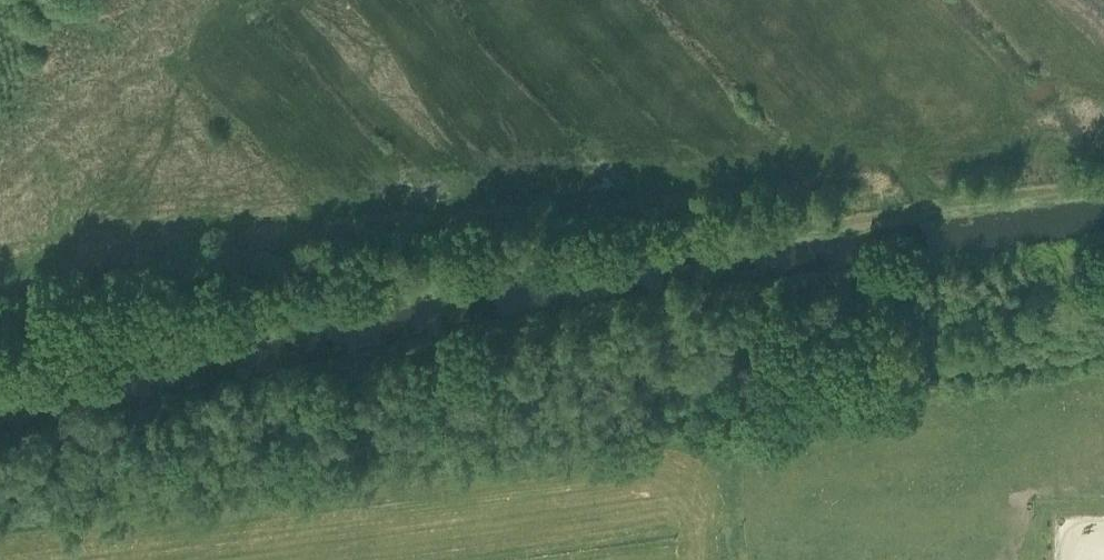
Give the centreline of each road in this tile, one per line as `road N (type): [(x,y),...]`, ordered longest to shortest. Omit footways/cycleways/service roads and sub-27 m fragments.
road 1 (track): [(1103,189),(460,284),(114,377),(0,392)]
road 2 (track): [(1103,335),(950,351),(893,292),(838,280),(411,348)]

